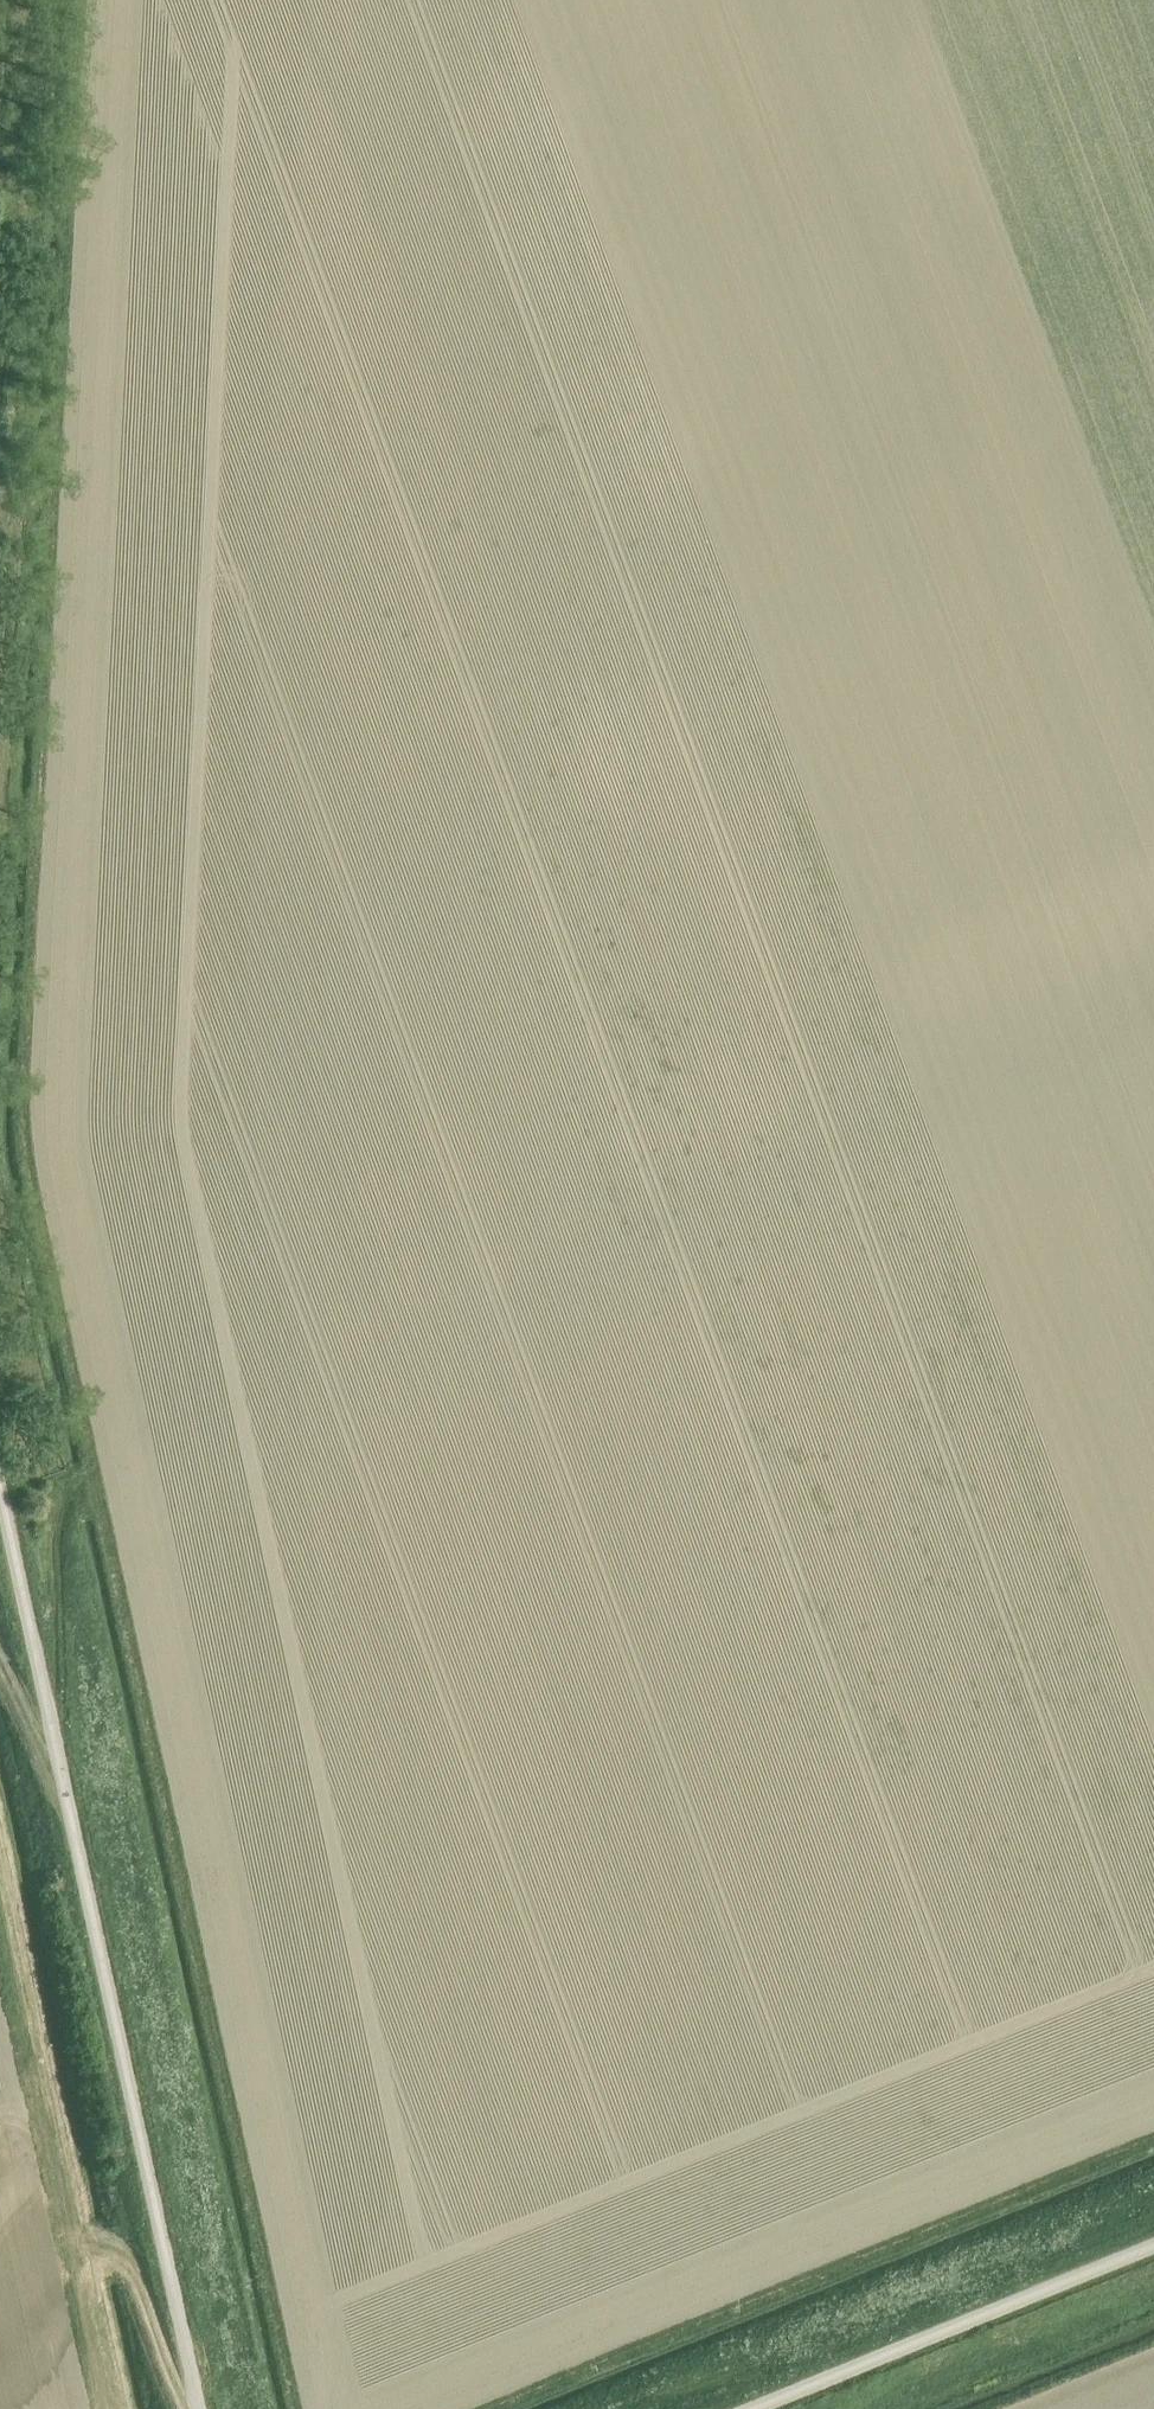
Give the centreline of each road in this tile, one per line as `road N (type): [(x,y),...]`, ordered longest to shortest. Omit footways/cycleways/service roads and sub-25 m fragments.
road 1 (unclassified): [(200,2408),(0,1506)]
road 2 (unclassified): [(767,2408),(1153,2253)]
road 3 (track): [(50,1739),(65,1700),(59,1510),(85,1473)]

